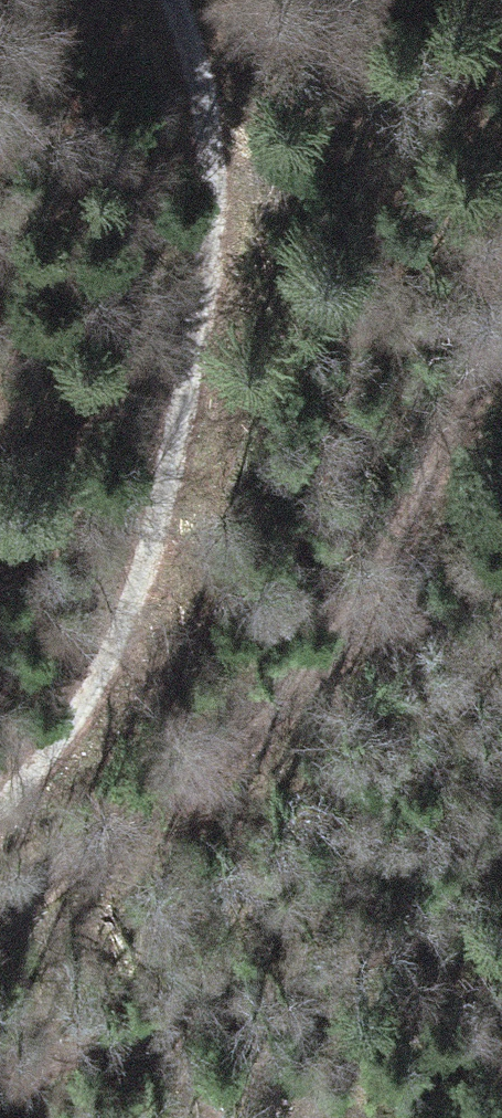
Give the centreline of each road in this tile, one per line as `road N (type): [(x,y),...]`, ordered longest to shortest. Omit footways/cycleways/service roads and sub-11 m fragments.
road 1 (track): [(196,0),(235,126),(247,353),(170,584),(37,769)]
road 2 (track): [(37,769),(160,697),(297,553),(501,240)]

